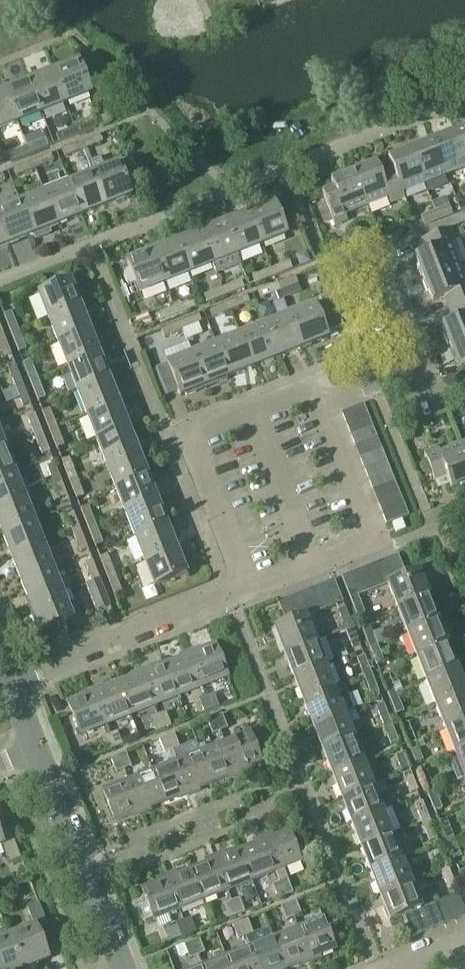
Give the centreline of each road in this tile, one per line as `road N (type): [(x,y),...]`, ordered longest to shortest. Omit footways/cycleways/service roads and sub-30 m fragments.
road 1 (residential): [(9,681),(240,587)]
road 2 (residential): [(125,968),(35,750)]
road 3 (residential): [(418,361),(374,248),(410,234)]

